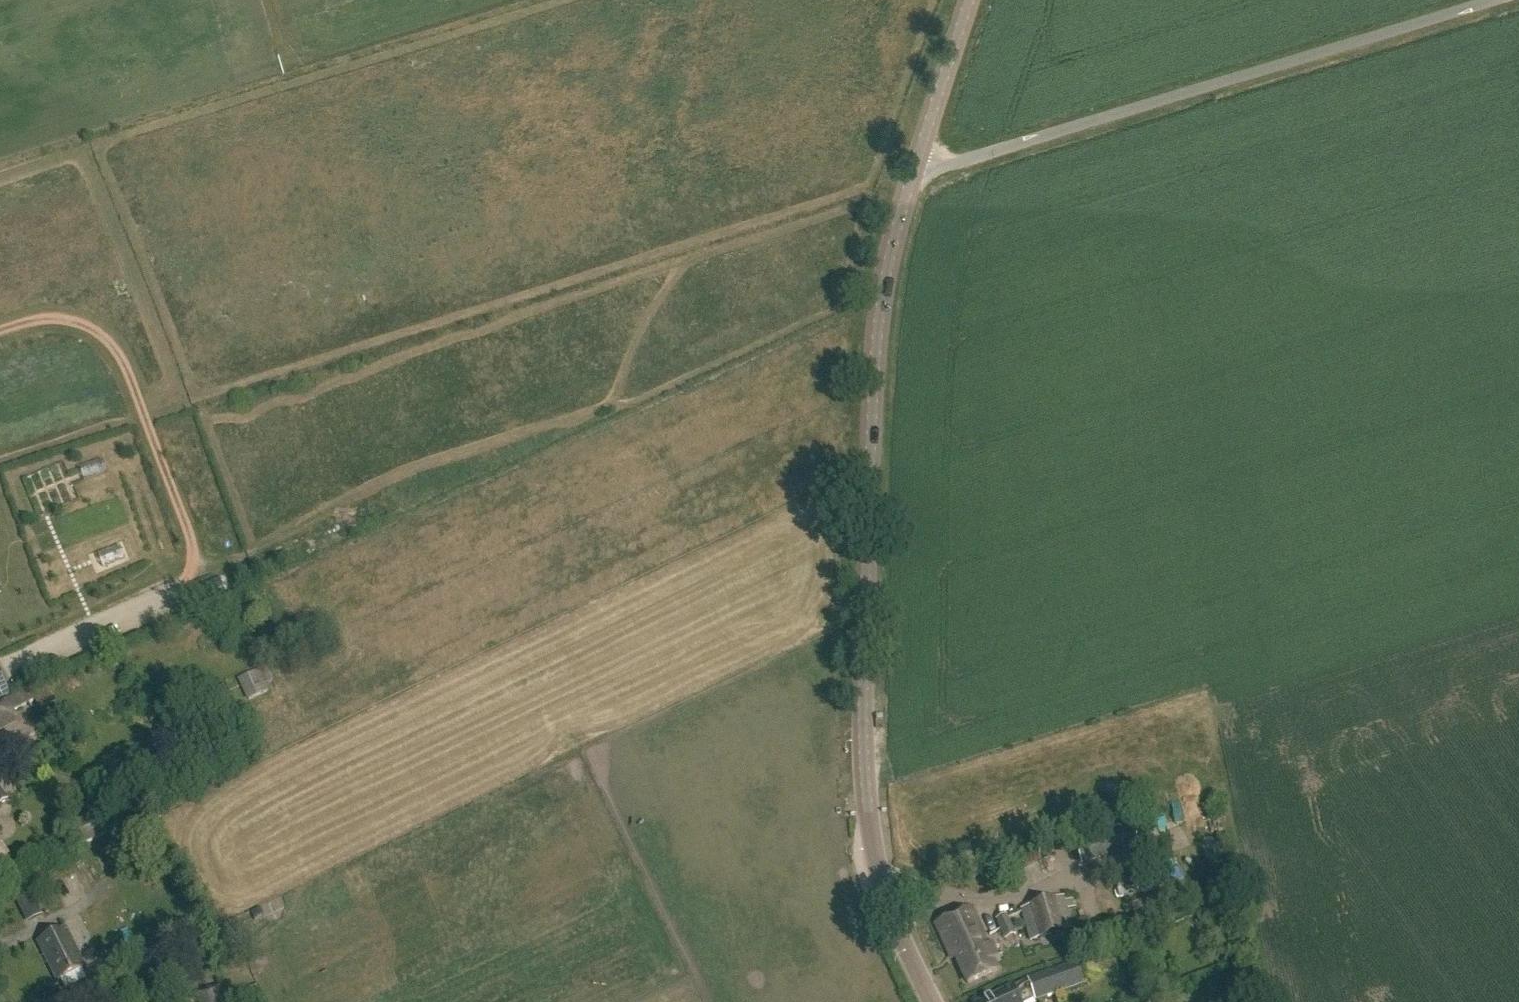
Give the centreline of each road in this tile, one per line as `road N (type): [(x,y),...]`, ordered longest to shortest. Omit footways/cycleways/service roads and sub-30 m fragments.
road 1 (tertiary): [(936,1001),(893,913),(863,754),(864,523),(884,289),(908,179)]
road 2 (unclassified): [(908,179),(1488,0)]
road 3 (tertiary): [(908,179),(968,0)]

